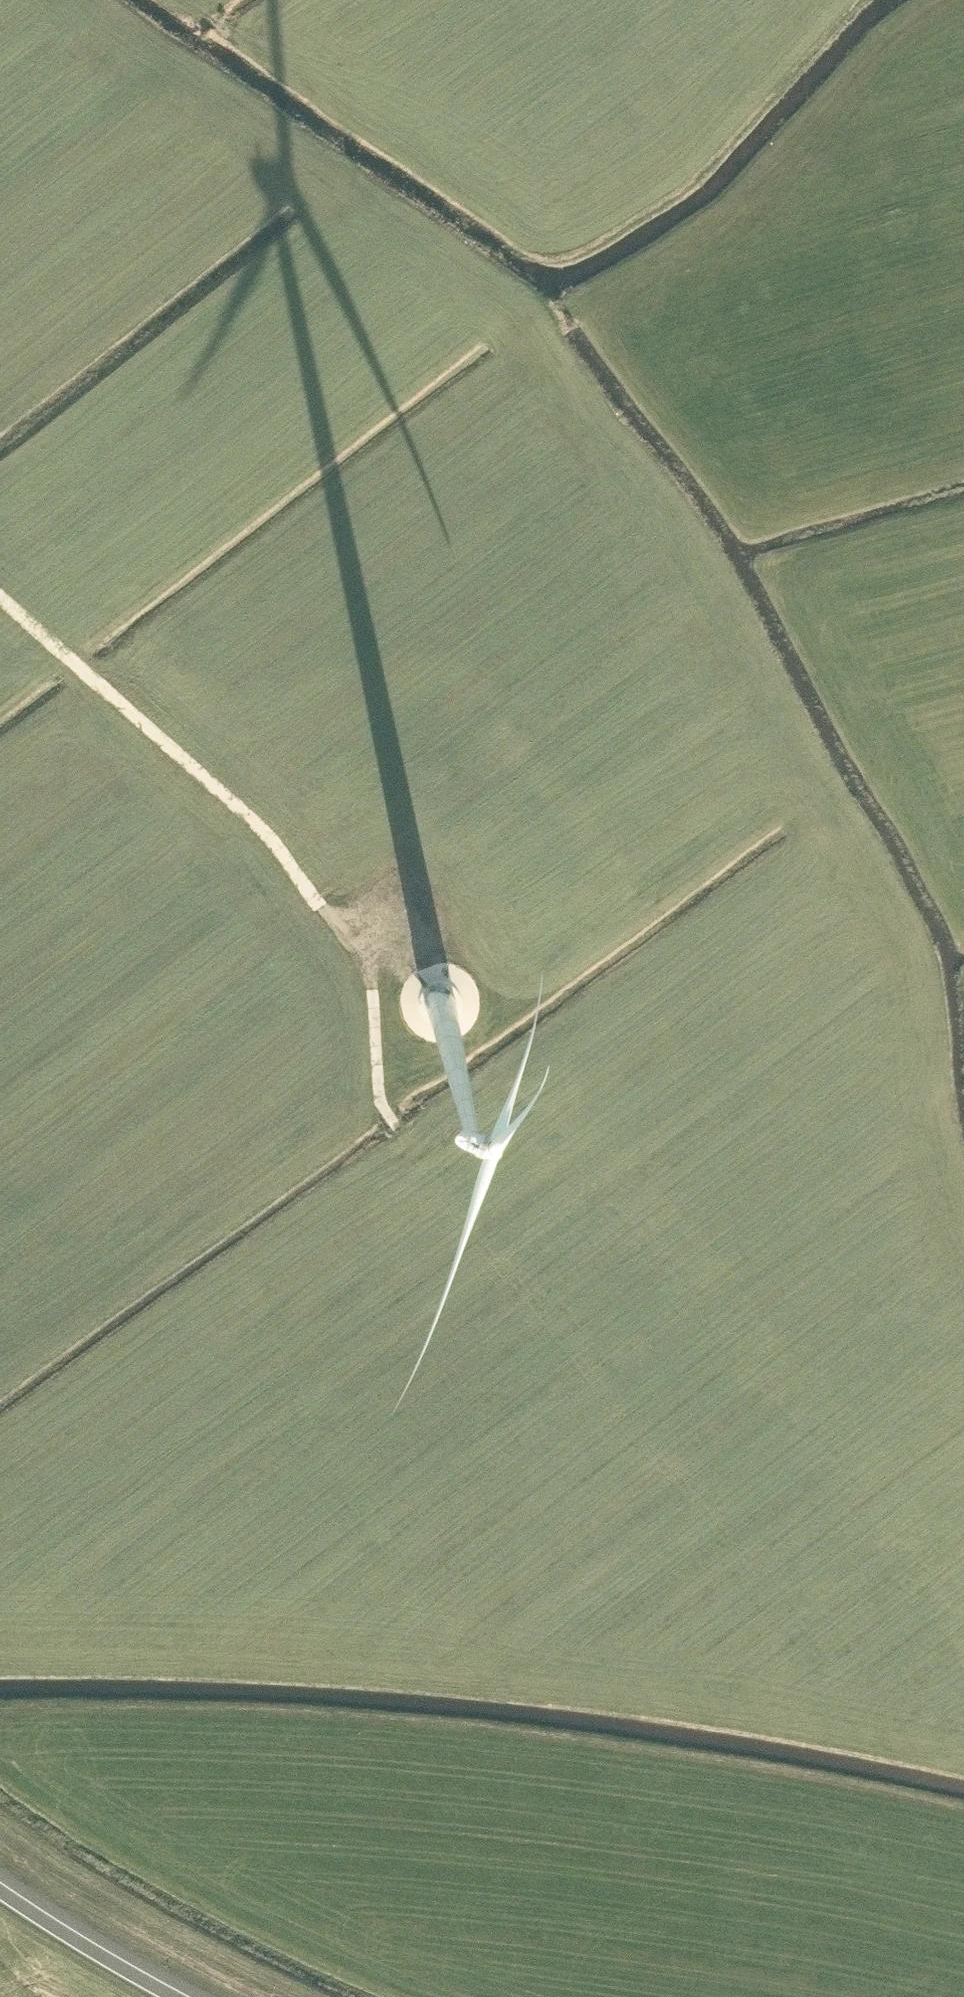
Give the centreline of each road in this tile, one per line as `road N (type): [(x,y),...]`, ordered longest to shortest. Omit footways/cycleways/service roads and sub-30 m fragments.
road 1 (motorway): [(180,1996),(0,1888)]

